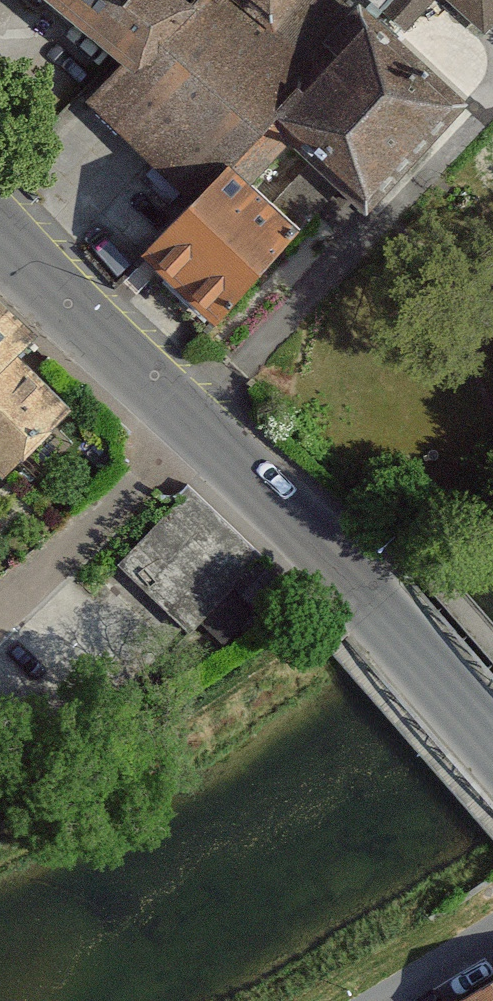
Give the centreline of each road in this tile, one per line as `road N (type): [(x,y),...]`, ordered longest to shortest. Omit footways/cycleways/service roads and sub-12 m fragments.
road 1 (residential): [(492,749),(373,605),(0,229)]
road 2 (residential): [(381,1000),(492,936)]

